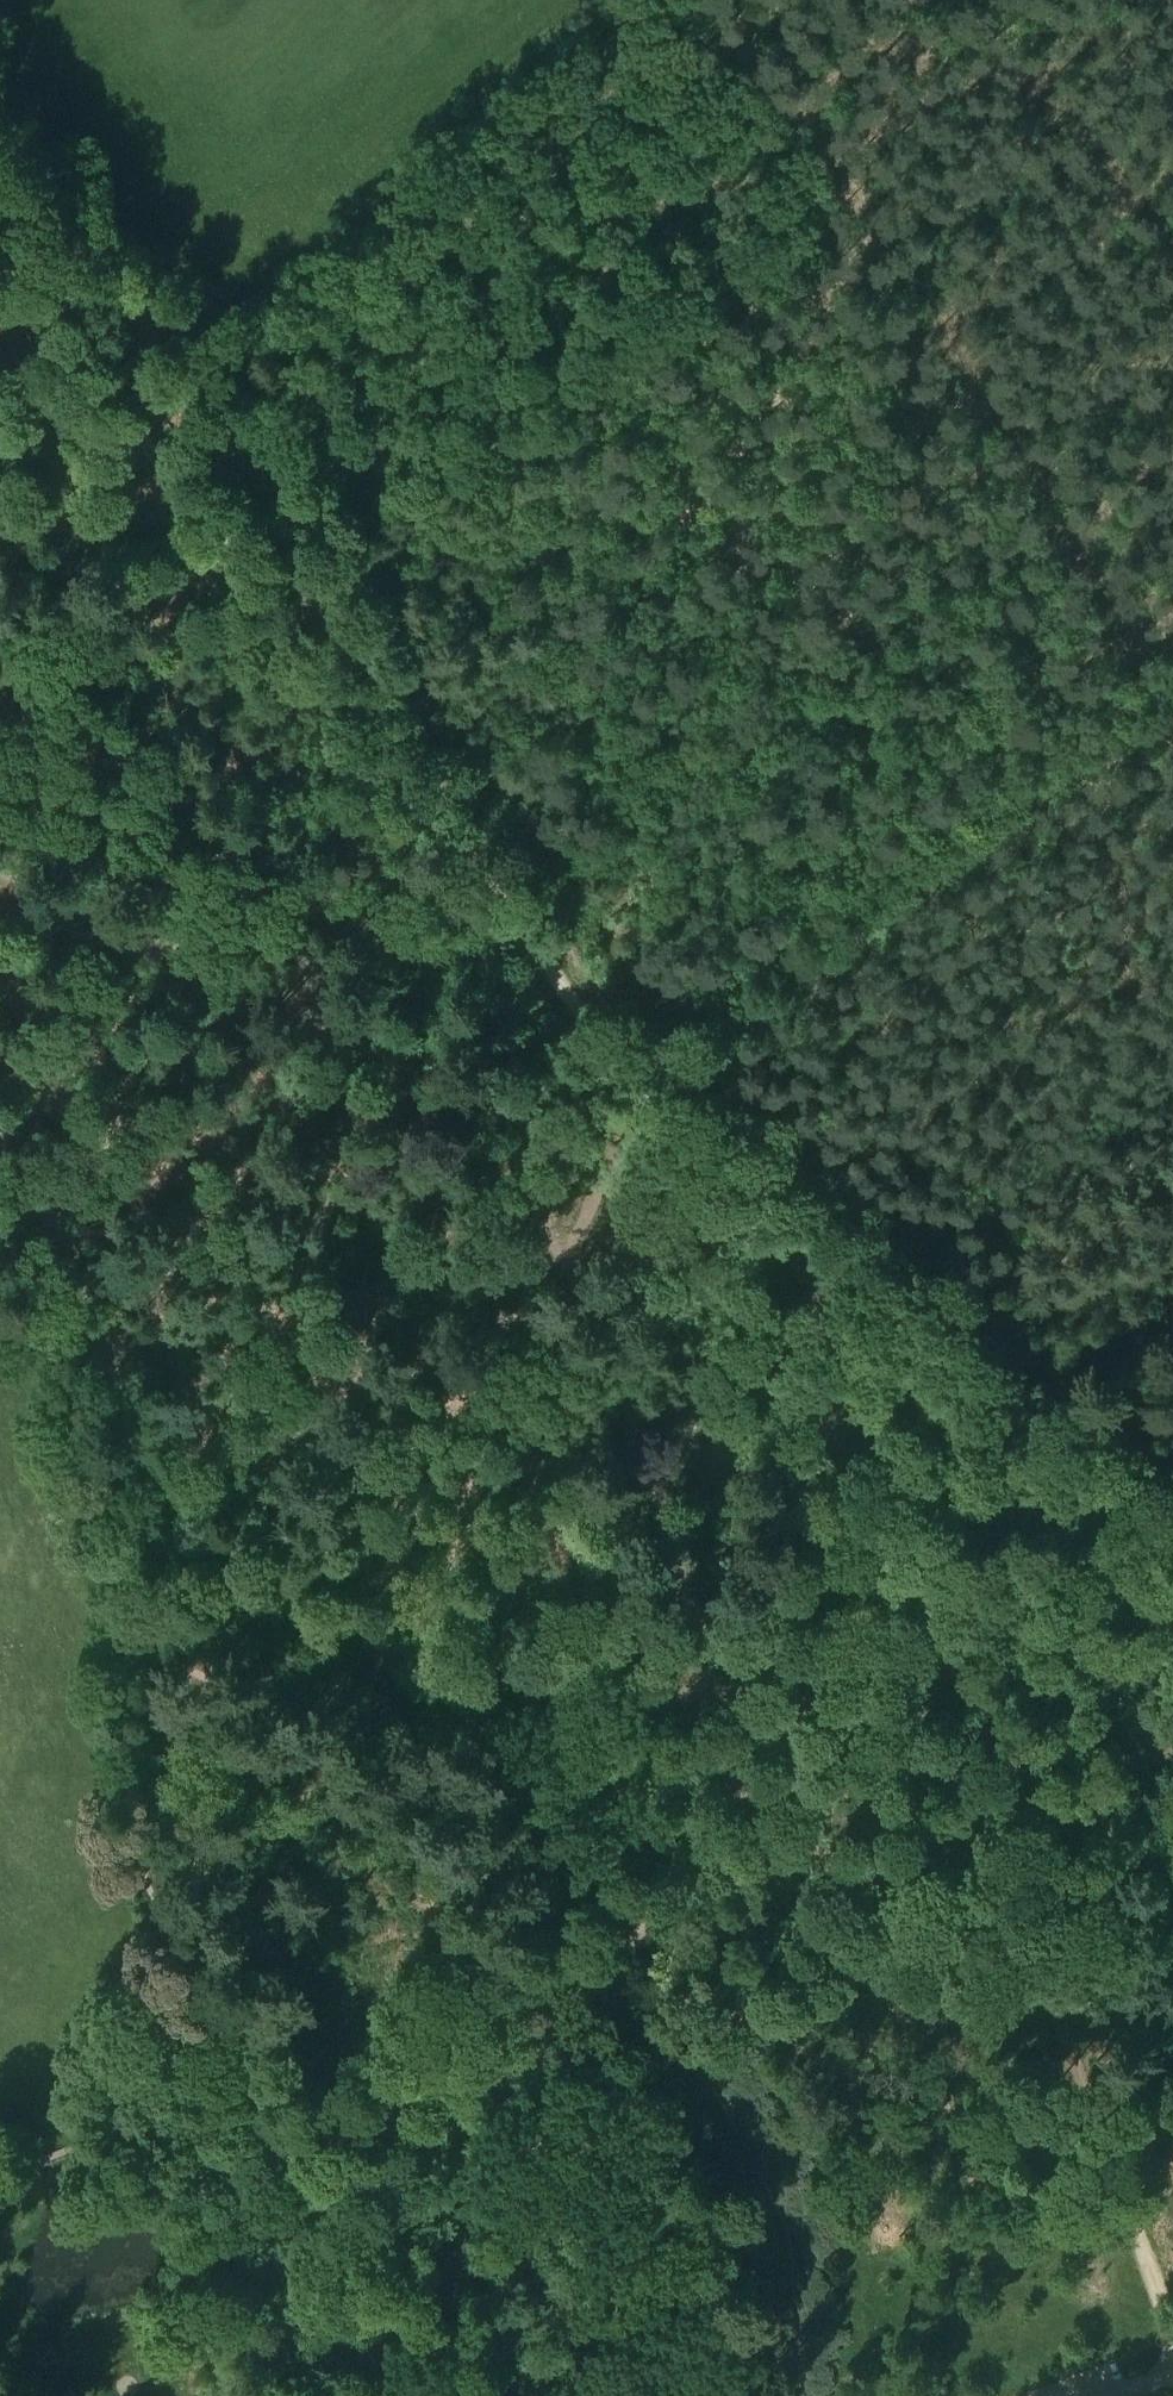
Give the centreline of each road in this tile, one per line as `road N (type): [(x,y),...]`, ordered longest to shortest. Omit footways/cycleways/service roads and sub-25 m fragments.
road 1 (track): [(385,2395),(339,2304),(275,2114),(175,1944),(122,1824),(113,1737),(130,1643),(130,1517),(116,1388),(78,1296),(0,1166)]
road 2 (track): [(650,1102),(0,259)]
road 3 (track): [(566,1258),(501,1169),(303,1008),(0,871)]
road 4 (track): [(1172,1549),(650,1102)]
road 5 (track): [(1172,707),(663,1078),(650,1102)]
road 6 (track): [(0,521),(167,676),(233,778),(330,1027)]
road 7 (track): [(650,1102),(566,1258)]

